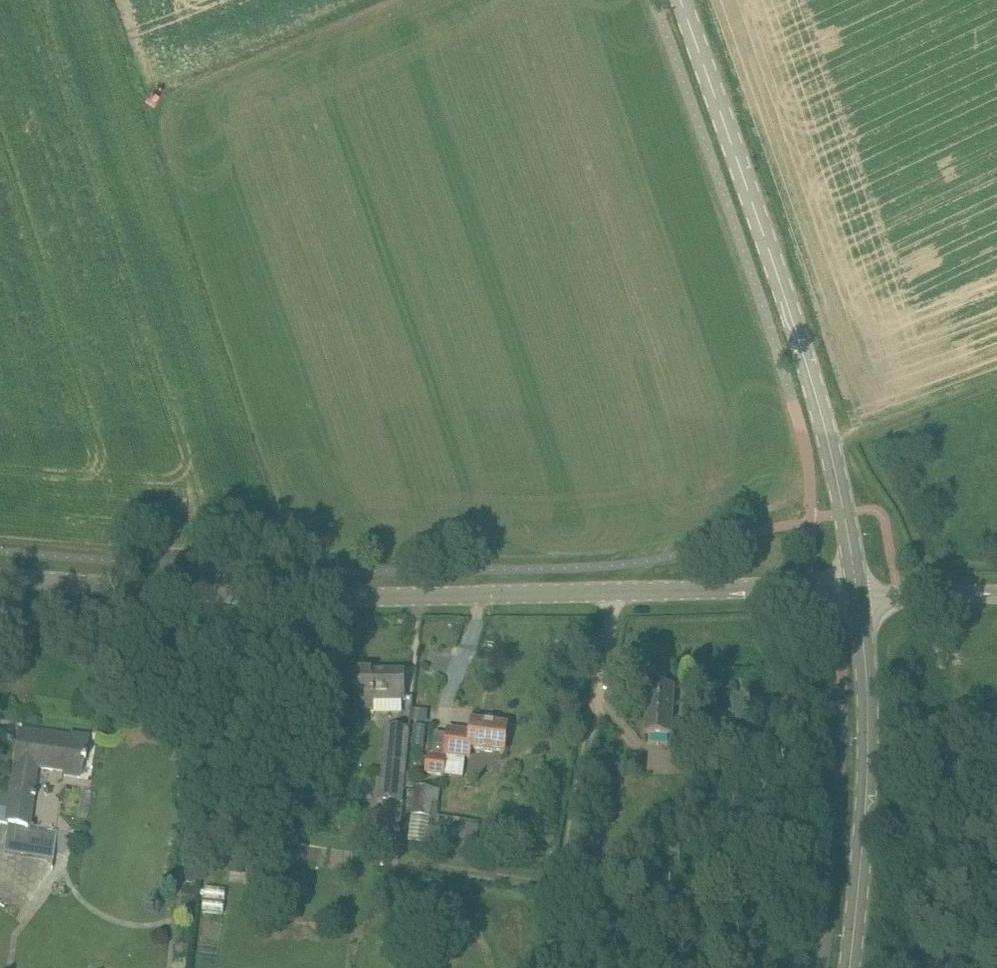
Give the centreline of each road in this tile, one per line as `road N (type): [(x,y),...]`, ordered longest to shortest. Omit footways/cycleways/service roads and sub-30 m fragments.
road 1 (unclassified): [(856,588),(497,595),(221,588),(0,570)]
road 2 (tertiary): [(856,588),(830,443),(686,0)]
road 3 (tertiary): [(849,967),(867,779),(856,588)]
road 4 (unclassified): [(996,593),(856,588)]

